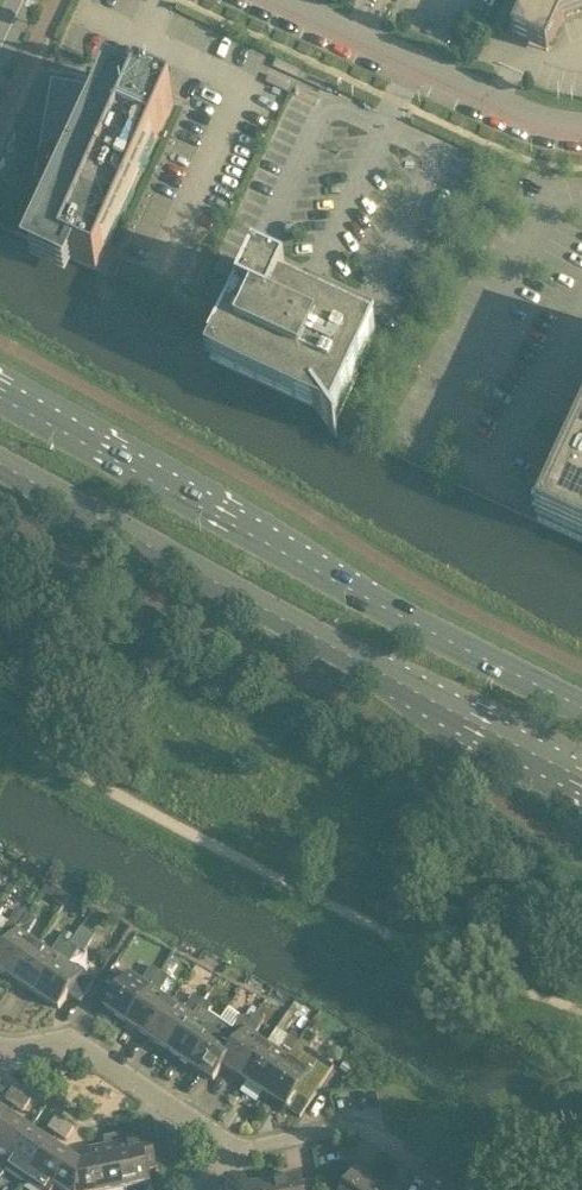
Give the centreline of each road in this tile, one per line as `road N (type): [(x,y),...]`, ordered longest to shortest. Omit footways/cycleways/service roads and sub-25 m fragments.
road 1 (secondary): [(0,462),(581,775)]
road 2 (secondary): [(581,706),(371,600),(0,394)]
road 3 (residential): [(272,0),(538,118),(581,125)]
road 4 (residential): [(242,1147),(73,1043),(14,1055),(0,1049)]
road 5 (residential): [(450,1189),(396,1147),(354,1129),(242,1147)]

